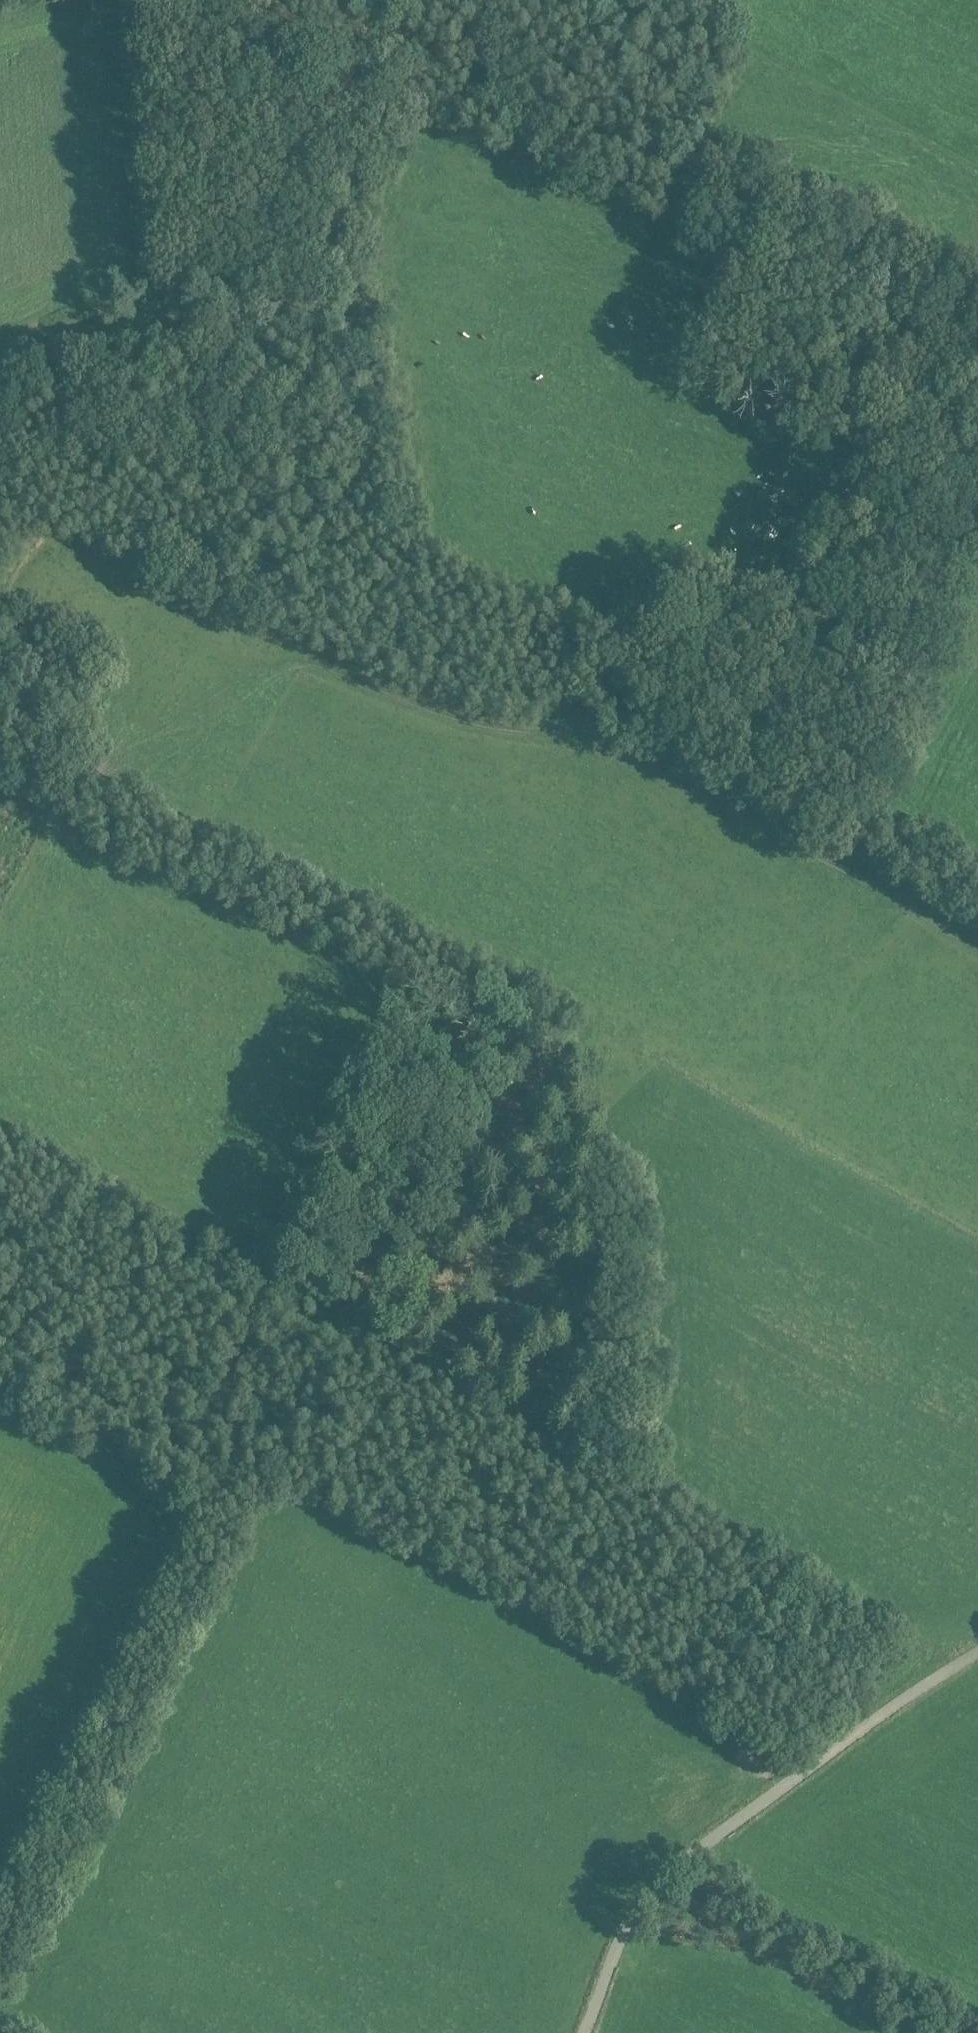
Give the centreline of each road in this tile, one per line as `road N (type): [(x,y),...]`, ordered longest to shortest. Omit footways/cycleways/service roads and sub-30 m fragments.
road 1 (unclassified): [(977,1652),(668,1878),(623,1939),(587,2032)]
road 2 (track): [(0,385),(14,353),(29,342),(105,319),(146,295),(146,168),(127,0)]
road 3 (track): [(146,295),(305,309),(386,288)]

